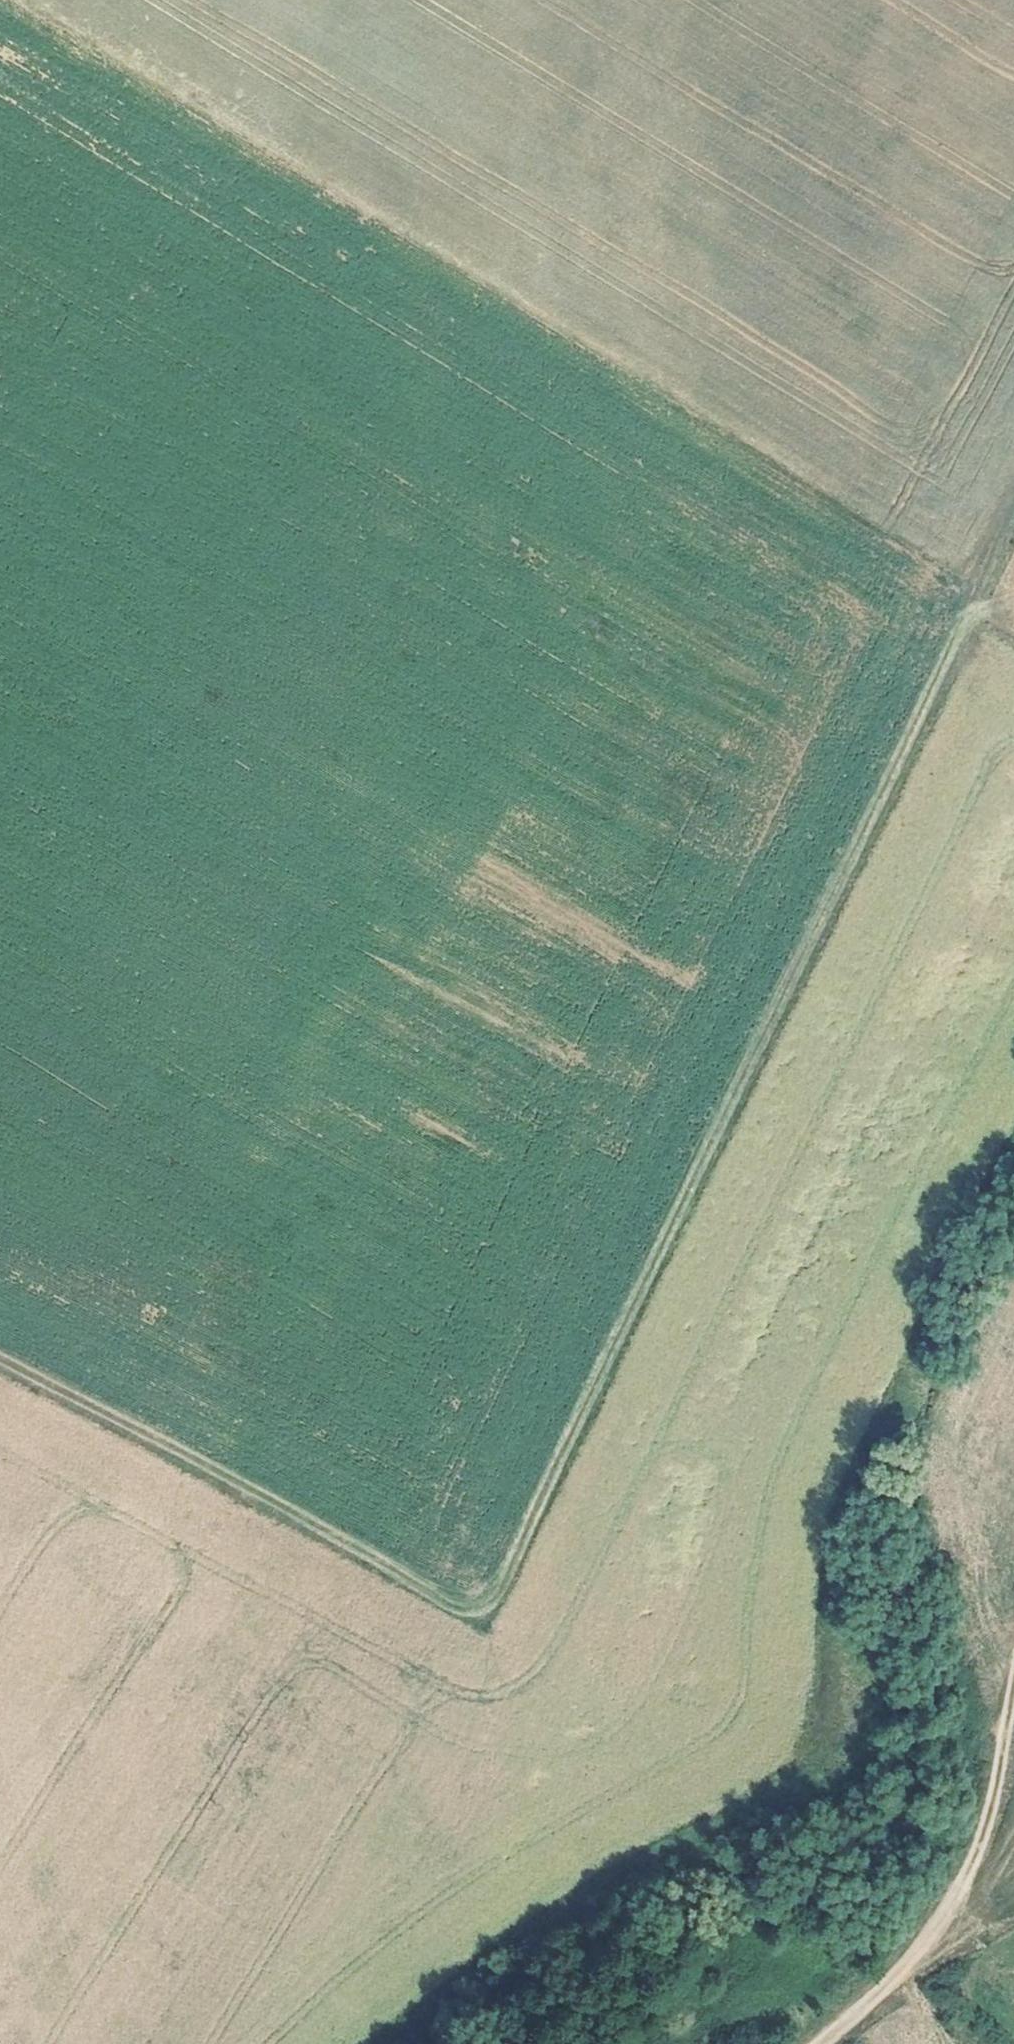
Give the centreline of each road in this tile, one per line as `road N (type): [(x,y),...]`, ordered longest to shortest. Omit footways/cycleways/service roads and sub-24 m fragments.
road 1 (track): [(1013,520),(764,1015),(493,1585),(473,1598),(449,1592),(0,1357)]
road 2 (track): [(820,2043),(897,1971),(954,1891)]

